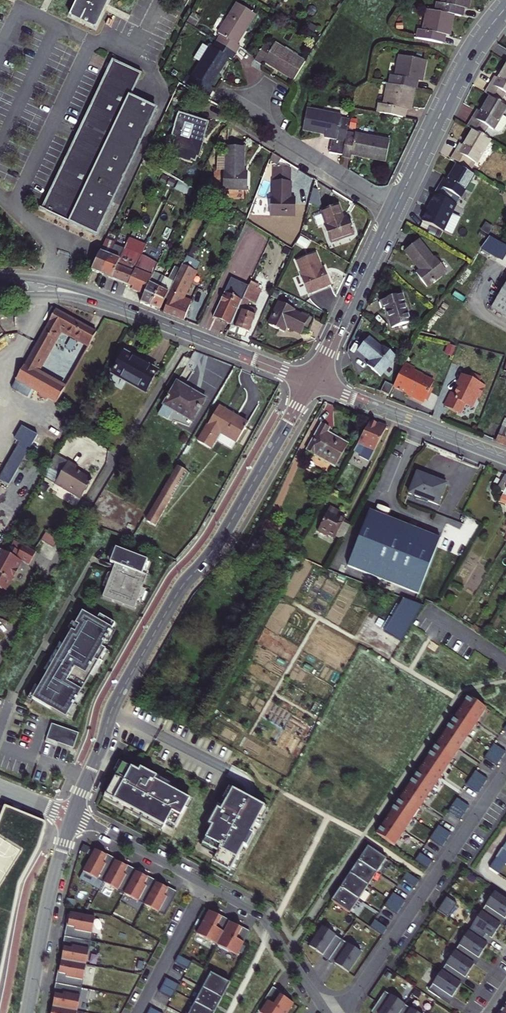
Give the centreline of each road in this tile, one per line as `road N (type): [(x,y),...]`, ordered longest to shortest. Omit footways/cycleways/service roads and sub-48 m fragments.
road 1 (residential): [(73,818),(115,704),(311,383)]
road 2 (tertiary): [(311,383),(95,299),(0,283)]
road 3 (residential): [(344,1012),(505,773)]
road 4 (tertiary): [(396,208),(461,71),(505,7)]
road 5 (tertiary): [(505,459),(311,383)]
road 6 (residential): [(396,208),(224,94)]
road 7 (residential): [(27,1012),(73,818)]
road 8 (tertiary): [(311,383),(396,208)]
road 9 (residential): [(327,1012),(262,918),(204,886)]
road 10 (residential): [(204,886),(73,818)]
road 11 (residential): [(204,886),(138,1012)]

